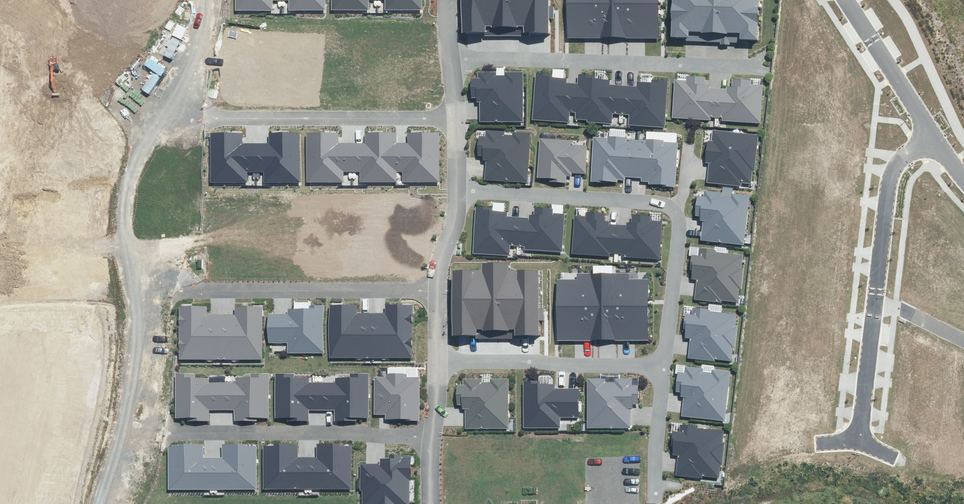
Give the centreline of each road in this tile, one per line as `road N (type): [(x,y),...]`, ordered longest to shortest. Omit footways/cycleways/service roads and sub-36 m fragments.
road 1 (unknown): [(98,503),(145,401),(144,315),(126,198),(191,44),(201,0)]
road 2 (residential): [(456,186),(674,203),(664,362)]
road 3 (residential): [(934,141),(899,166),(890,187),(861,443)]
road 4 (residential): [(761,65),(449,50)]
road 5 (residential): [(137,287),(437,292)]
road 6 (residential): [(158,112),(453,111)]
road 7 (residential): [(137,429),(431,432)]
road 8 (residential): [(664,362),(435,356)]
road 9 (residential): [(168,95),(0,92)]
road 10 (residential): [(934,141),(845,0)]
road 11 (residential): [(146,366),(0,366)]
road 12 (residential): [(130,244),(0,231)]
road 13 (residential): [(664,362),(655,489)]

